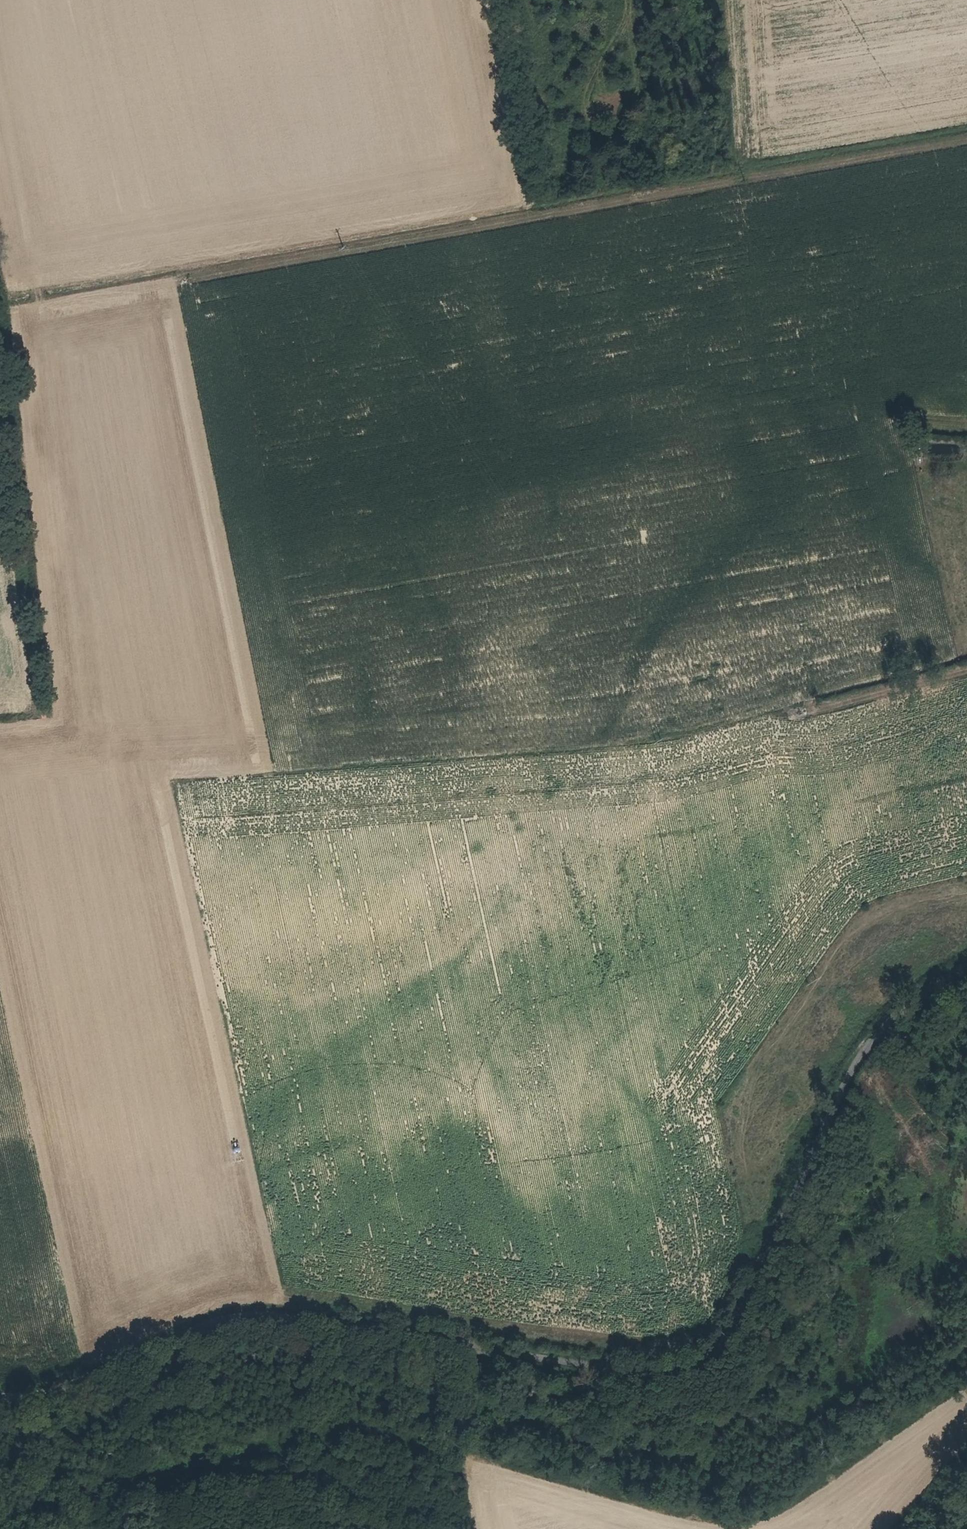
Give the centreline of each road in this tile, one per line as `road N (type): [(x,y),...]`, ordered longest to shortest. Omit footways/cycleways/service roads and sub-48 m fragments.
road 1 (track): [(966,973),(883,1026),(828,1109),(723,1350),(668,1364),(238,1315),(20,1389),(0,1385)]

